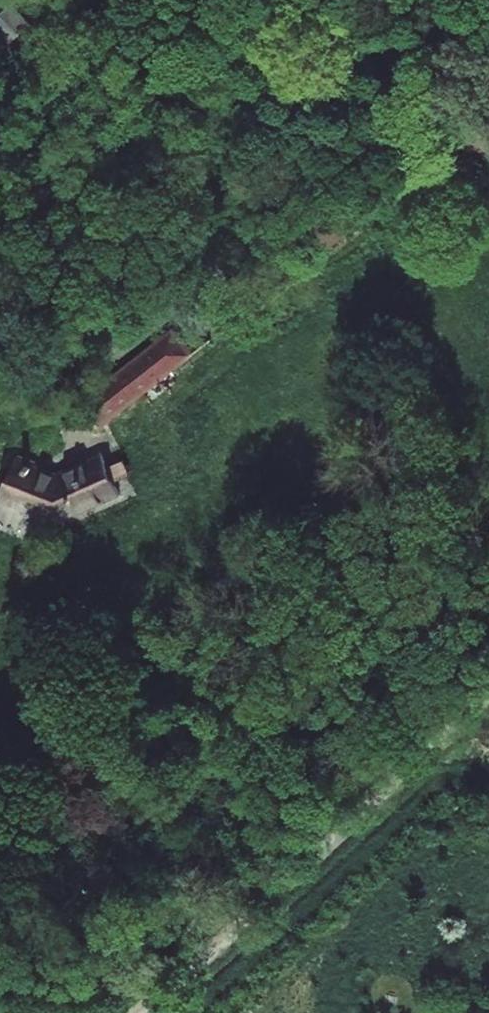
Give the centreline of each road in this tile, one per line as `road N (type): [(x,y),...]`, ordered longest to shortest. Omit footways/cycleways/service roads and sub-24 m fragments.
road 1 (track): [(139,1012),(309,865),(488,676)]

